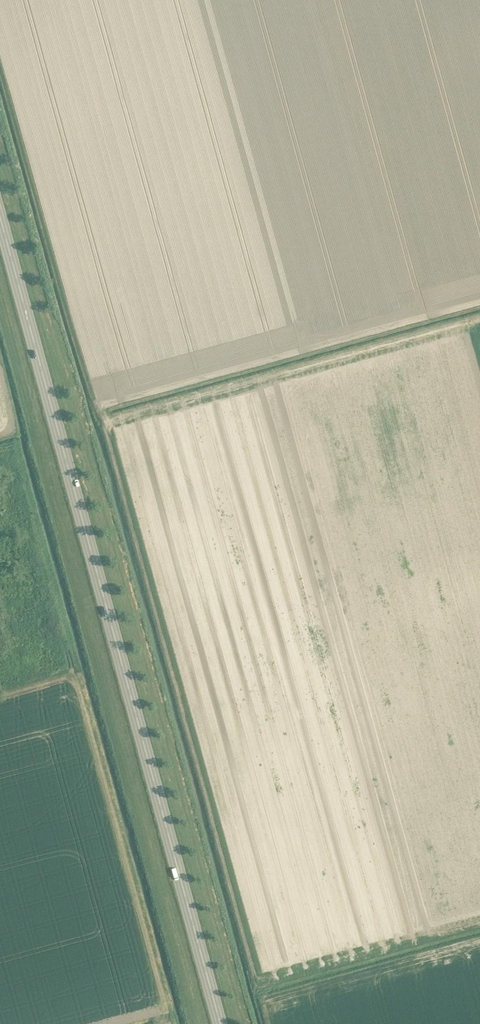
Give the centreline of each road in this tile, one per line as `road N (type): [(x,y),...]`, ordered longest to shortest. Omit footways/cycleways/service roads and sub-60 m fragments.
road 1 (trunk): [(219,1023),(0,224)]

